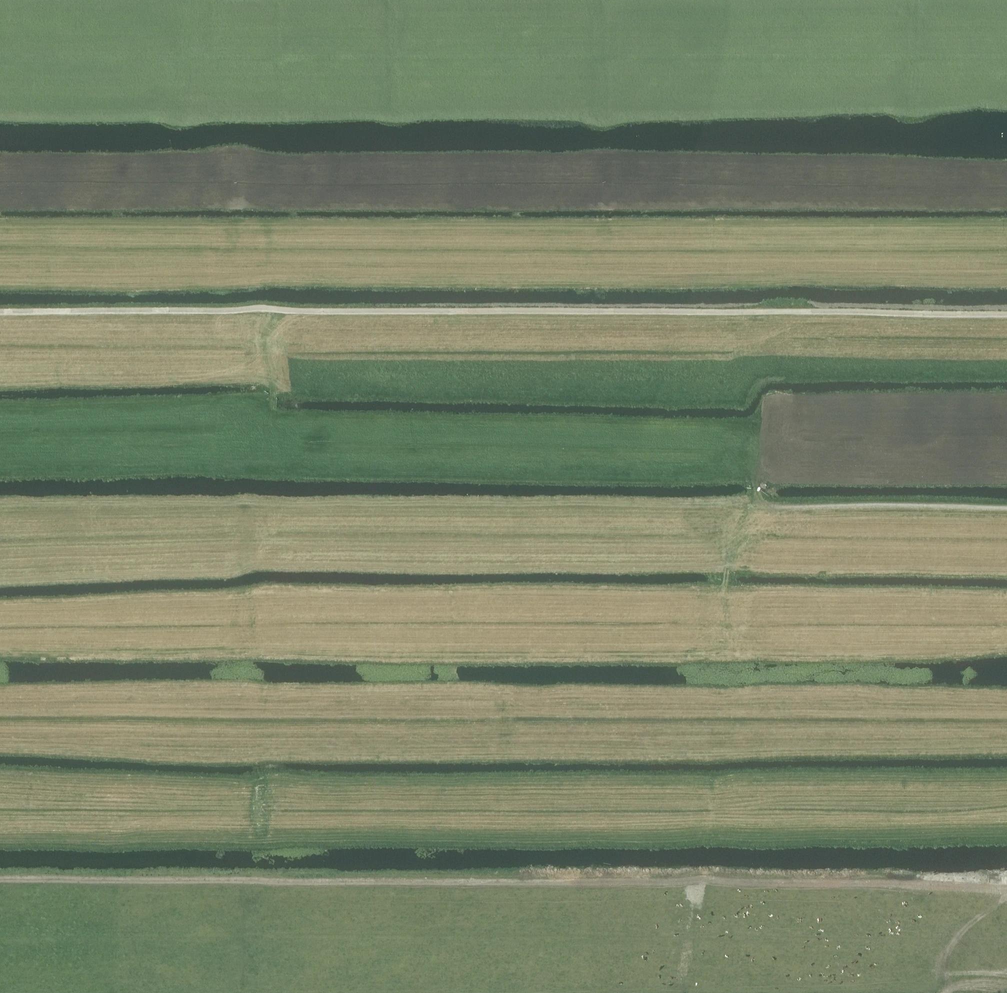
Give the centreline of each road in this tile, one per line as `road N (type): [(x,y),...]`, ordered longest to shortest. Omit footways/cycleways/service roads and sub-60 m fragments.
road 1 (track): [(1006,887),(0,881)]
road 2 (track): [(1006,313),(0,312)]
road 3 (track): [(1006,507),(794,508)]

